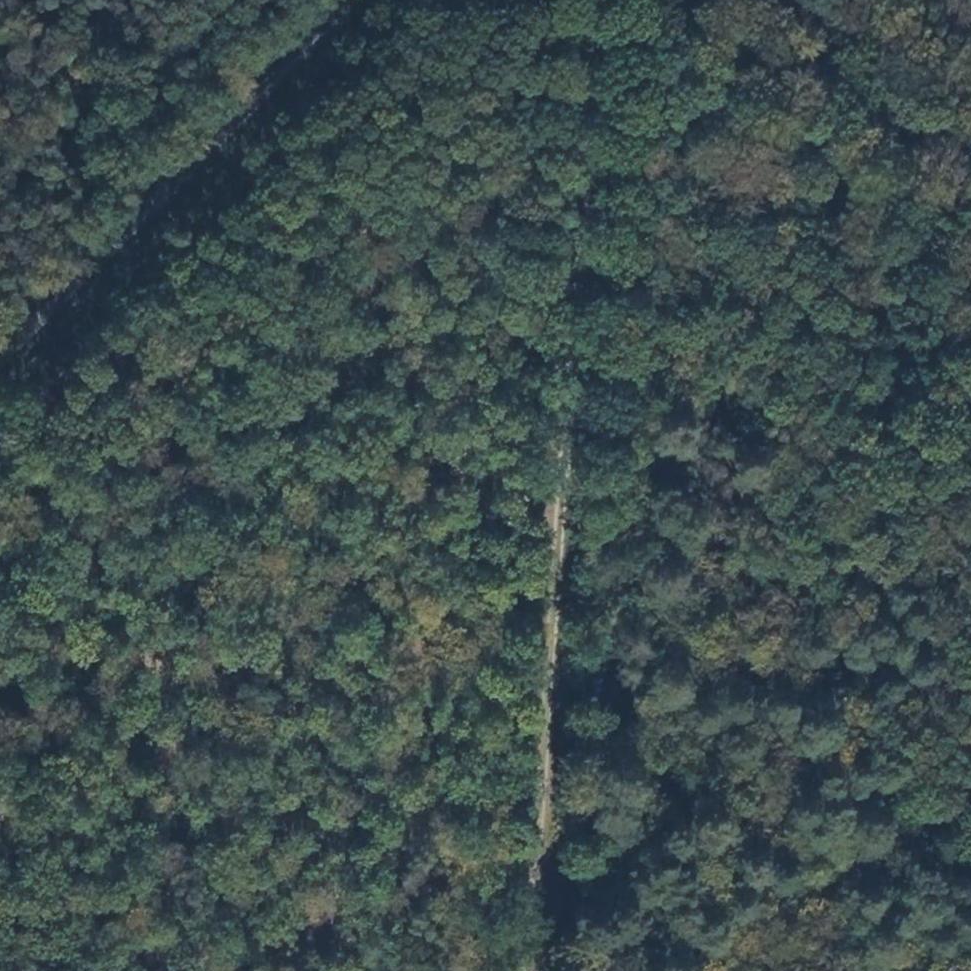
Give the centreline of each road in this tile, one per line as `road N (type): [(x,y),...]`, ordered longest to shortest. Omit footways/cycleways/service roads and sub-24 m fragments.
road 1 (track): [(603,0),(519,970)]
road 2 (track): [(351,0),(0,361)]

